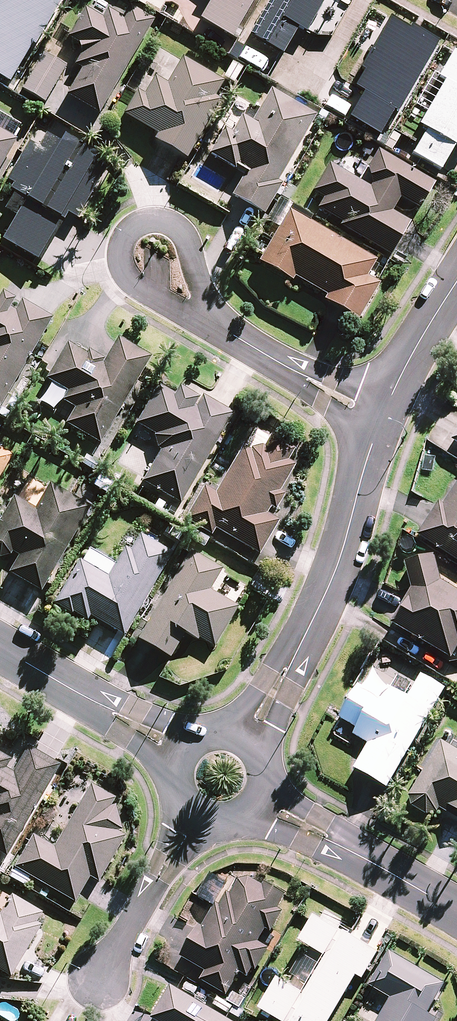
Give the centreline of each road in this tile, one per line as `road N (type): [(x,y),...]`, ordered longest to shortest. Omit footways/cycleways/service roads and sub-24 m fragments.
road 1 (residential): [(247,739),(341,554),(377,423)]
road 2 (residential): [(260,804),(456,913)]
road 3 (residential): [(0,647),(181,753)]
road 4 (residential): [(210,317),(148,293),(118,245),(133,225),(152,221),(184,243)]
road 5 (residential): [(210,317),(377,423)]
road 6 (residential): [(100,977),(193,815)]
road 7 (residential): [(377,423),(456,284)]

